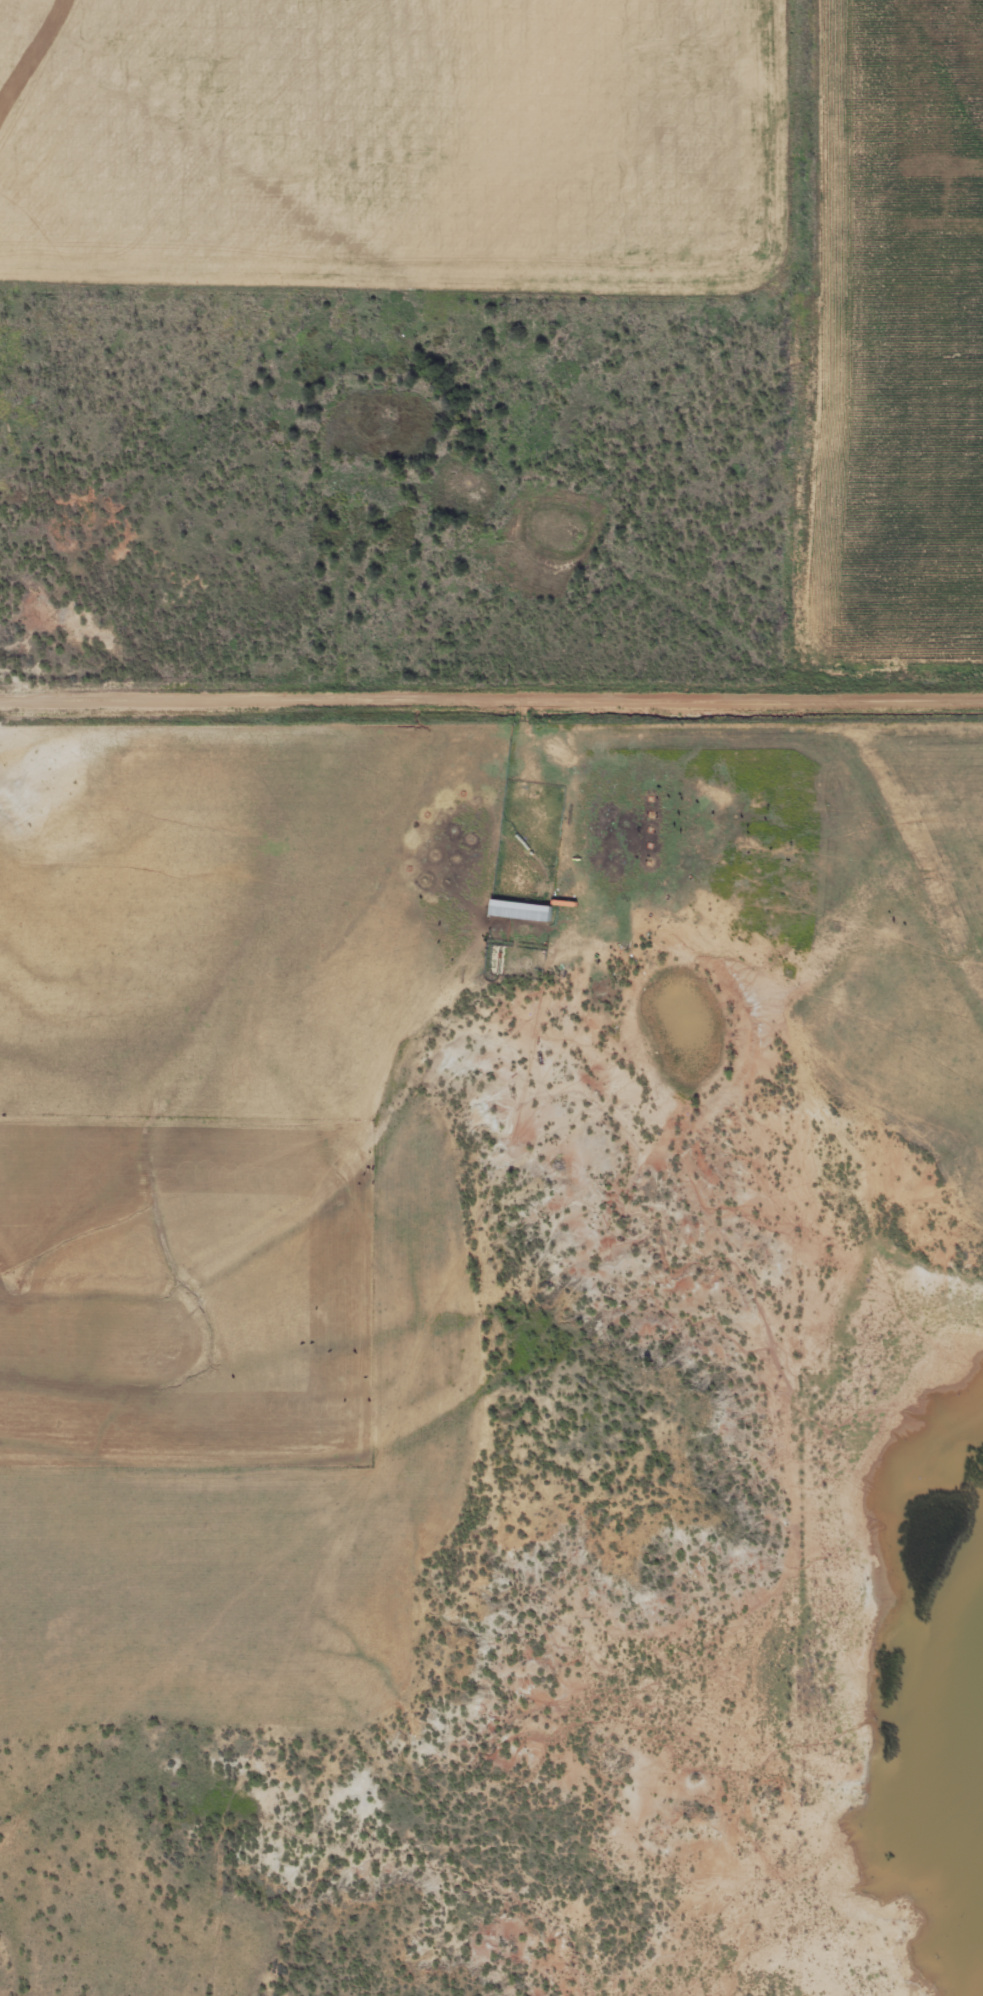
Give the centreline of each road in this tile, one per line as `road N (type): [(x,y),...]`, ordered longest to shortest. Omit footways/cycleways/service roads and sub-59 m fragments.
road 1 (residential): [(982,695),(0,698)]

